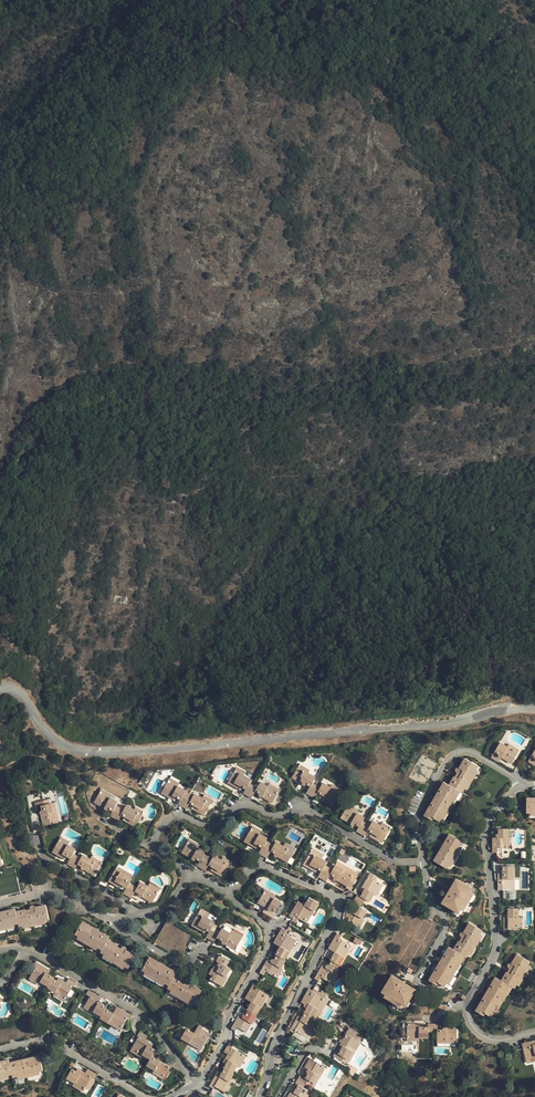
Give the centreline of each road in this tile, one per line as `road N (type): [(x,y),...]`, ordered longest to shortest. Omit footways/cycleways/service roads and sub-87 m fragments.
road 1 (residential): [(0,697),(18,690),(57,743),(90,755),(534,714)]
road 2 (residential): [(259,1096),(338,905),(332,892),(262,865),(228,892)]
road 3 (residential): [(534,1031),(490,1040),(474,1031),(468,1007),(497,946),(486,834),(520,787)]
road 4 (residential): [(154,844),(173,816),(216,826),(249,803),(276,816),(311,813),(395,862),(423,861)]
road 5 (residential): [(194,1084),(224,1041),(270,935),(265,919),(228,892)]
road 6 (residential): [(25,949),(138,1012),(194,1084)]
road 7 (residential): [(520,787),(473,752),(454,754),(419,808),(423,861)]
road 8 (residential): [(146,1096),(57,1044),(41,1040),(0,1049)]
road 9 (residential): [(137,914),(47,859),(36,835)]
road 10 (residential): [(423,861),(430,900),(446,927),(418,979)]
road 11 (residential): [(116,919),(50,892),(0,904)]

